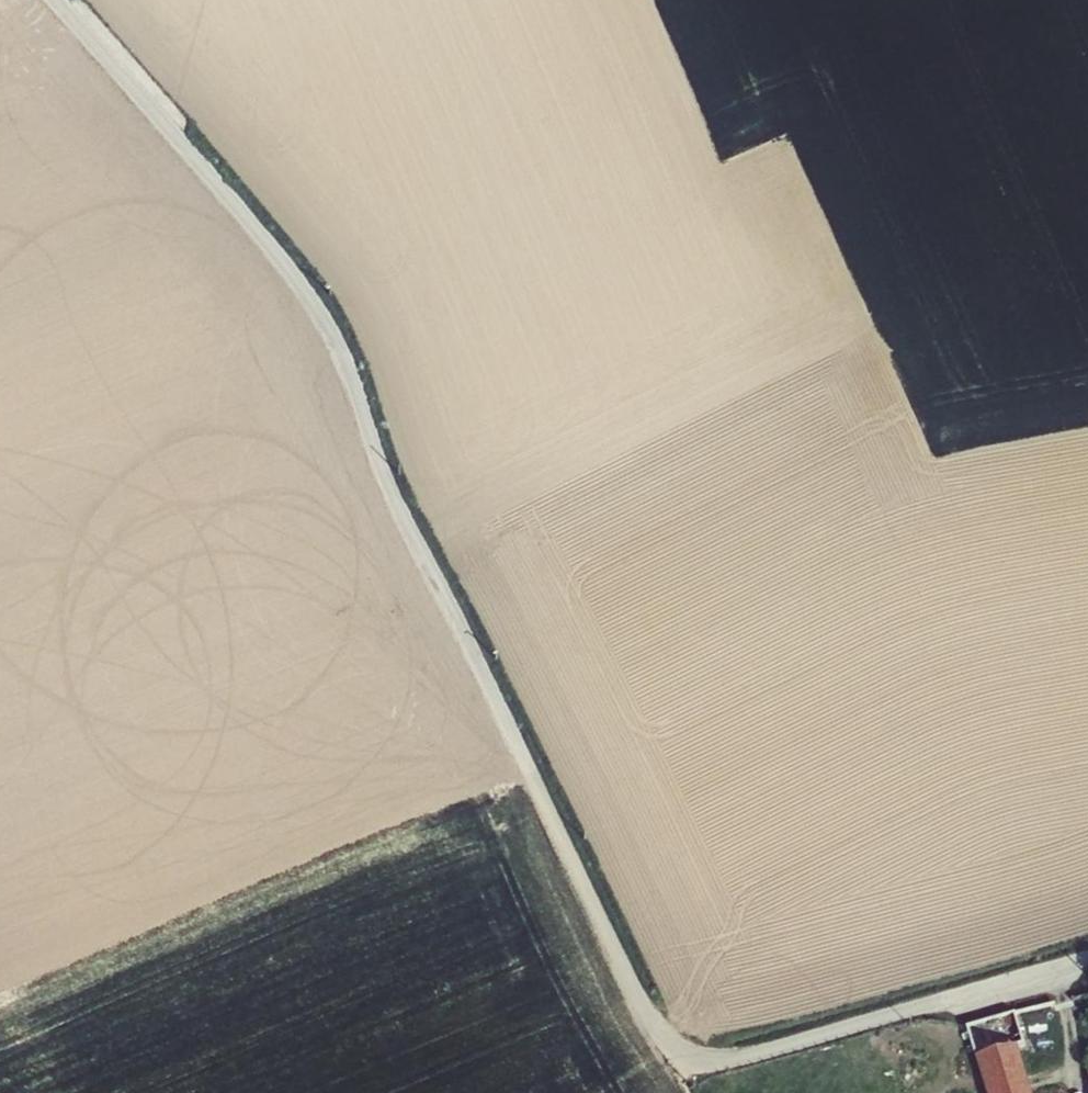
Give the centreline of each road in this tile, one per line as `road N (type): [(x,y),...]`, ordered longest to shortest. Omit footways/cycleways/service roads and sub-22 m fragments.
road 1 (unclassified): [(58,0),(354,358),(394,503),(676,1066)]
road 2 (residential): [(676,1066),(706,1072),(1087,960)]

